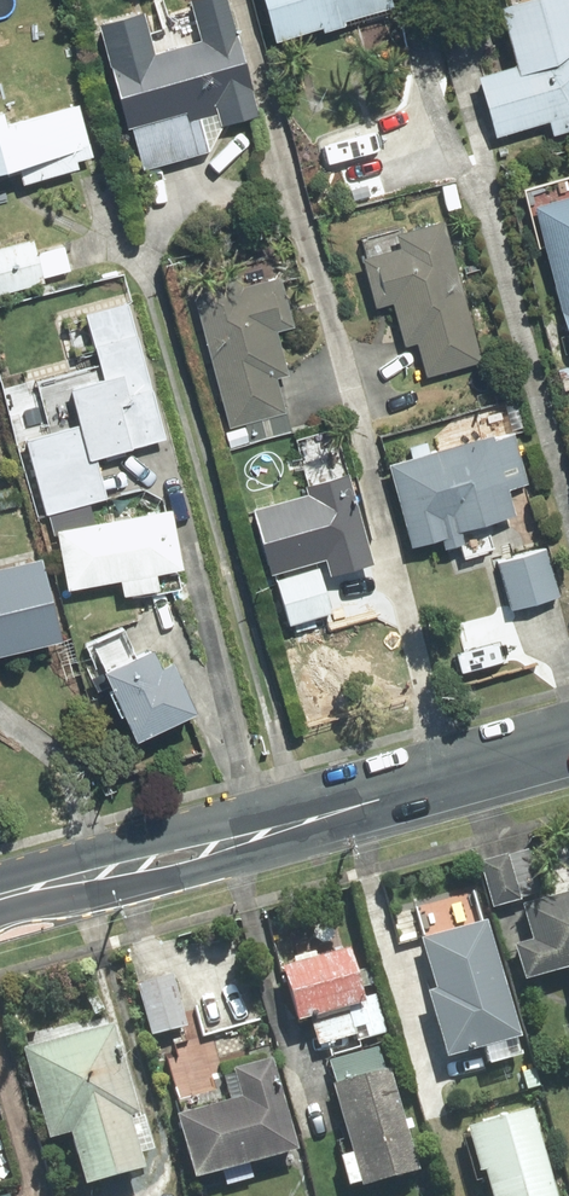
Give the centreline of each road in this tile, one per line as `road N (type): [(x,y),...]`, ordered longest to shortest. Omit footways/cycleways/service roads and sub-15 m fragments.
road 1 (tertiary): [(568,745),(0,904)]

